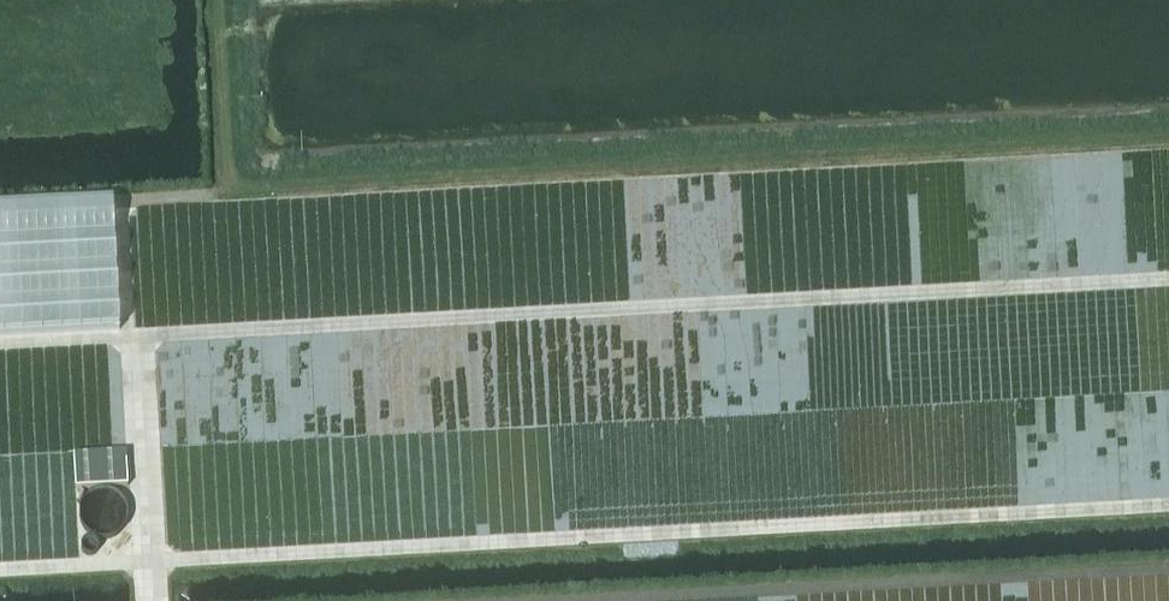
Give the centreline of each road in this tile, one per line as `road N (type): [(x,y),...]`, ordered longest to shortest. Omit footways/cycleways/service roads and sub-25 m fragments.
road 1 (track): [(0,570),(1168,503)]
road 2 (track): [(547,600),(1168,567)]

